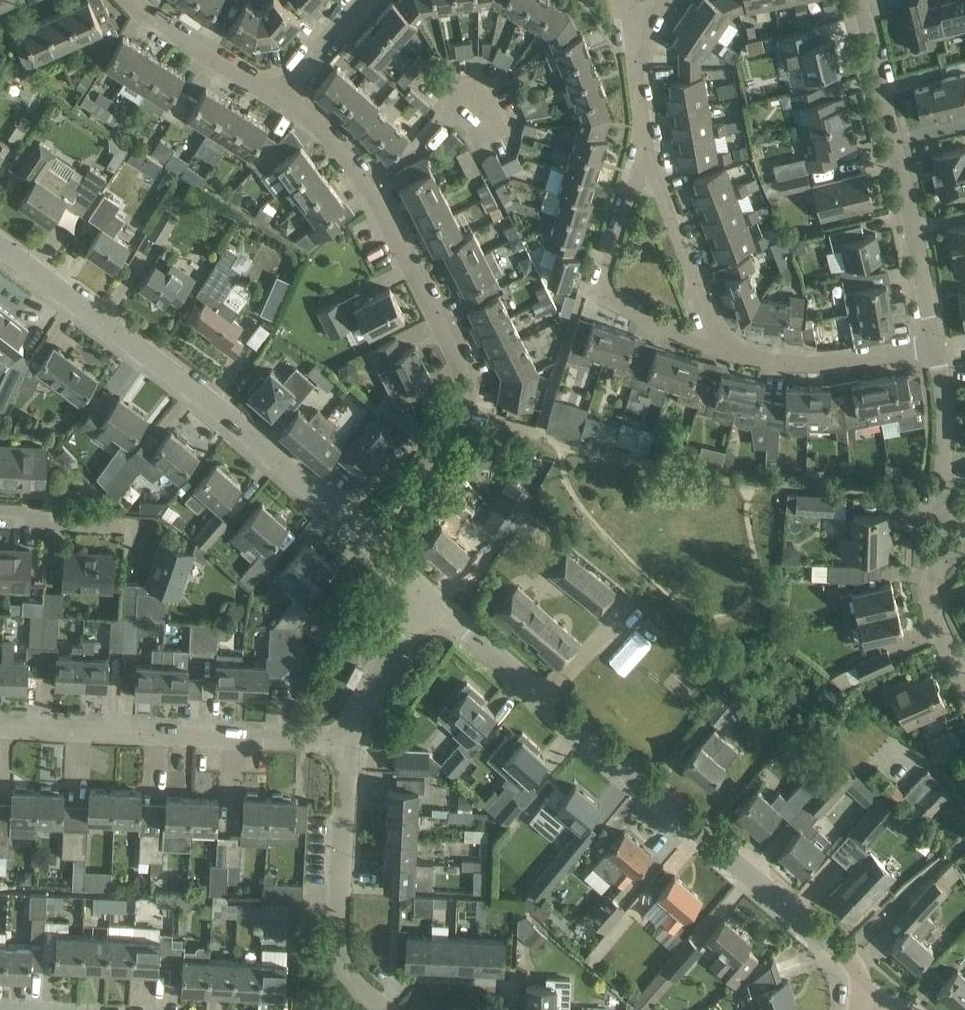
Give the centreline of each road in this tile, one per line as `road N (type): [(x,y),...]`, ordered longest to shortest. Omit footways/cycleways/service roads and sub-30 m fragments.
road 1 (unclassified): [(869,998),(845,957),(423,592)]
road 2 (unclassified): [(369,540),(445,437),(461,372),(376,201),(318,126),(281,102)]
road 3 (unclassified): [(369,540),(205,397),(0,246)]
road 4 (residential): [(864,0),(936,347)]
road 5 (residential): [(350,742),(0,727)]
road 6 (residential): [(384,1009),(342,956),(350,742)]
road 7 (residential): [(643,151),(606,271),(607,294),(713,346)]
road 8 (residential): [(713,346),(813,366),(936,347)]
road 9 (residential): [(713,346),(643,151)]
road 10 (unclassified): [(281,102),(126,0)]
road 11 (residential): [(350,742),(423,592)]
road 12 (residential): [(936,347),(948,509)]
road 13 (residential): [(948,550),(931,601),(964,682)]
road 14 (residential): [(281,102),(362,0)]
road 15 (residential): [(120,523),(0,513)]

